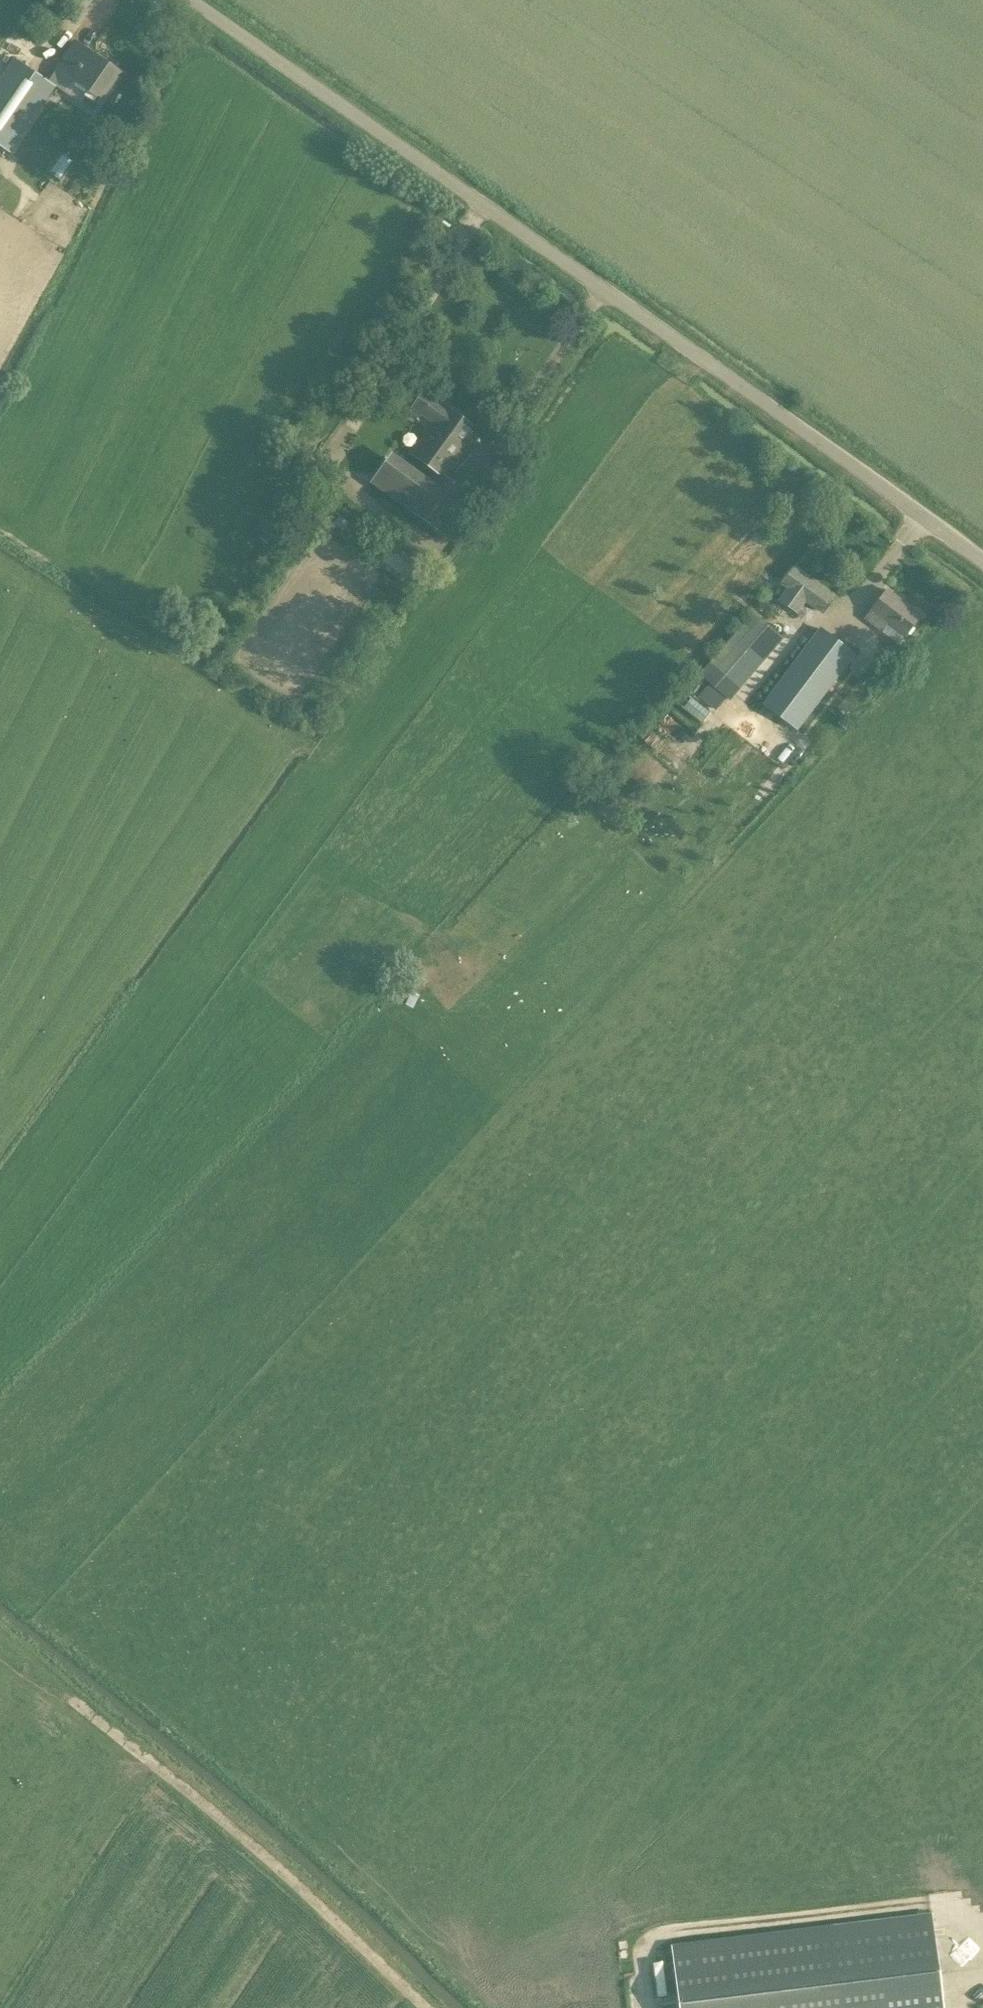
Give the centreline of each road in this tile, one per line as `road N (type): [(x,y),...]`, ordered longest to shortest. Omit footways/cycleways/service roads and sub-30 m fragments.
road 1 (unclassified): [(174,0),(982,560)]

